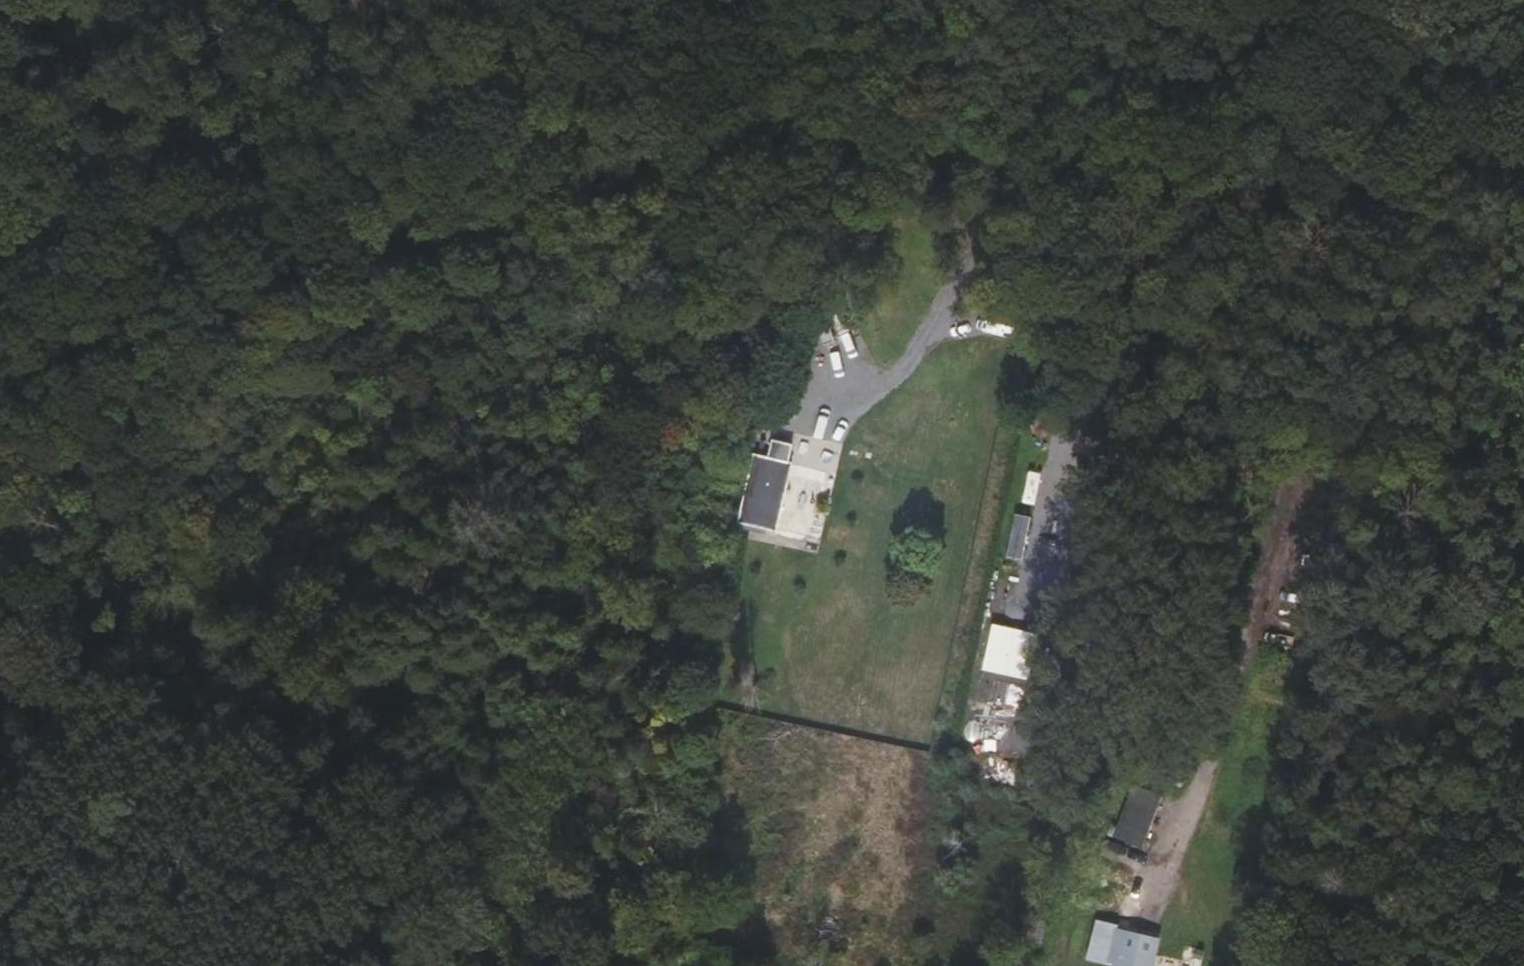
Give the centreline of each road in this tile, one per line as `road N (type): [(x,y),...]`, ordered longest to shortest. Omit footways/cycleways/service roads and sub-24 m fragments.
road 1 (track): [(0,372),(492,206),(812,128),(1232,189),(1523,165)]
road 2 (track): [(200,304),(349,0)]
road 3 (track): [(0,205),(98,339)]

